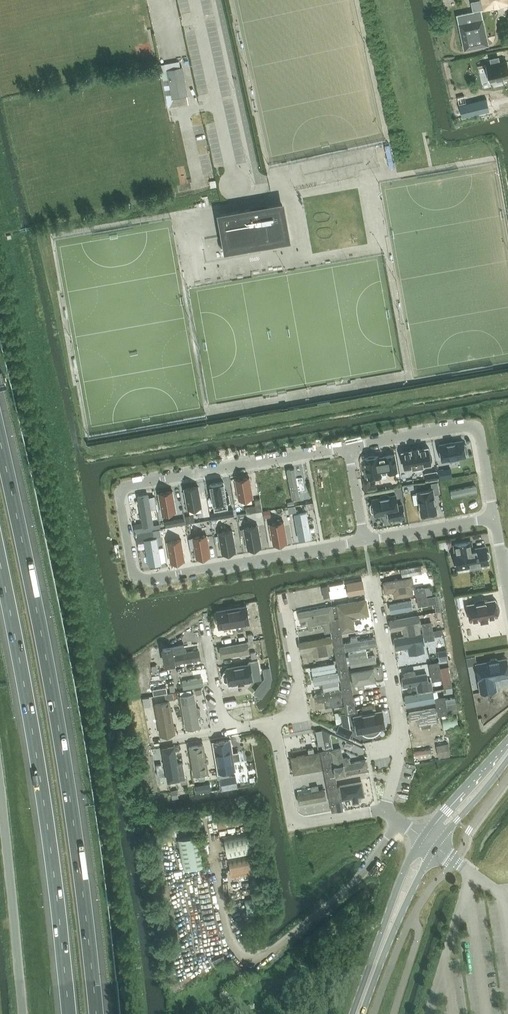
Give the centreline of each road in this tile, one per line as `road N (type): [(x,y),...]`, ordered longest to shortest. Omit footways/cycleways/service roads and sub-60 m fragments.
road 1 (motorway): [(97,1013),(69,783),(0,442)]
road 2 (residential): [(348,447),(123,488),(132,570),(146,578),(366,540)]
road 3 (motorway): [(0,555),(43,787),(70,1013)]
road 4 (unclassified): [(400,821),(354,882),(251,966),(230,943),(216,865)]
road 5 (unclassified): [(23,1013),(0,790)]
road 6 (residential): [(495,519),(473,426),(348,447)]
road 7 (residential): [(386,809),(294,818),(275,722)]
road 8 (tertiary): [(425,839),(404,871),(352,1013)]
road 9 (tertiary): [(362,1013),(436,846)]
road 10 (residential): [(402,744),(372,578)]
road 11 (residential): [(366,540),(495,519)]
road 12 (tertiary): [(507,744),(425,839)]
road 13 (residential): [(275,722),(300,696),(287,615)]

